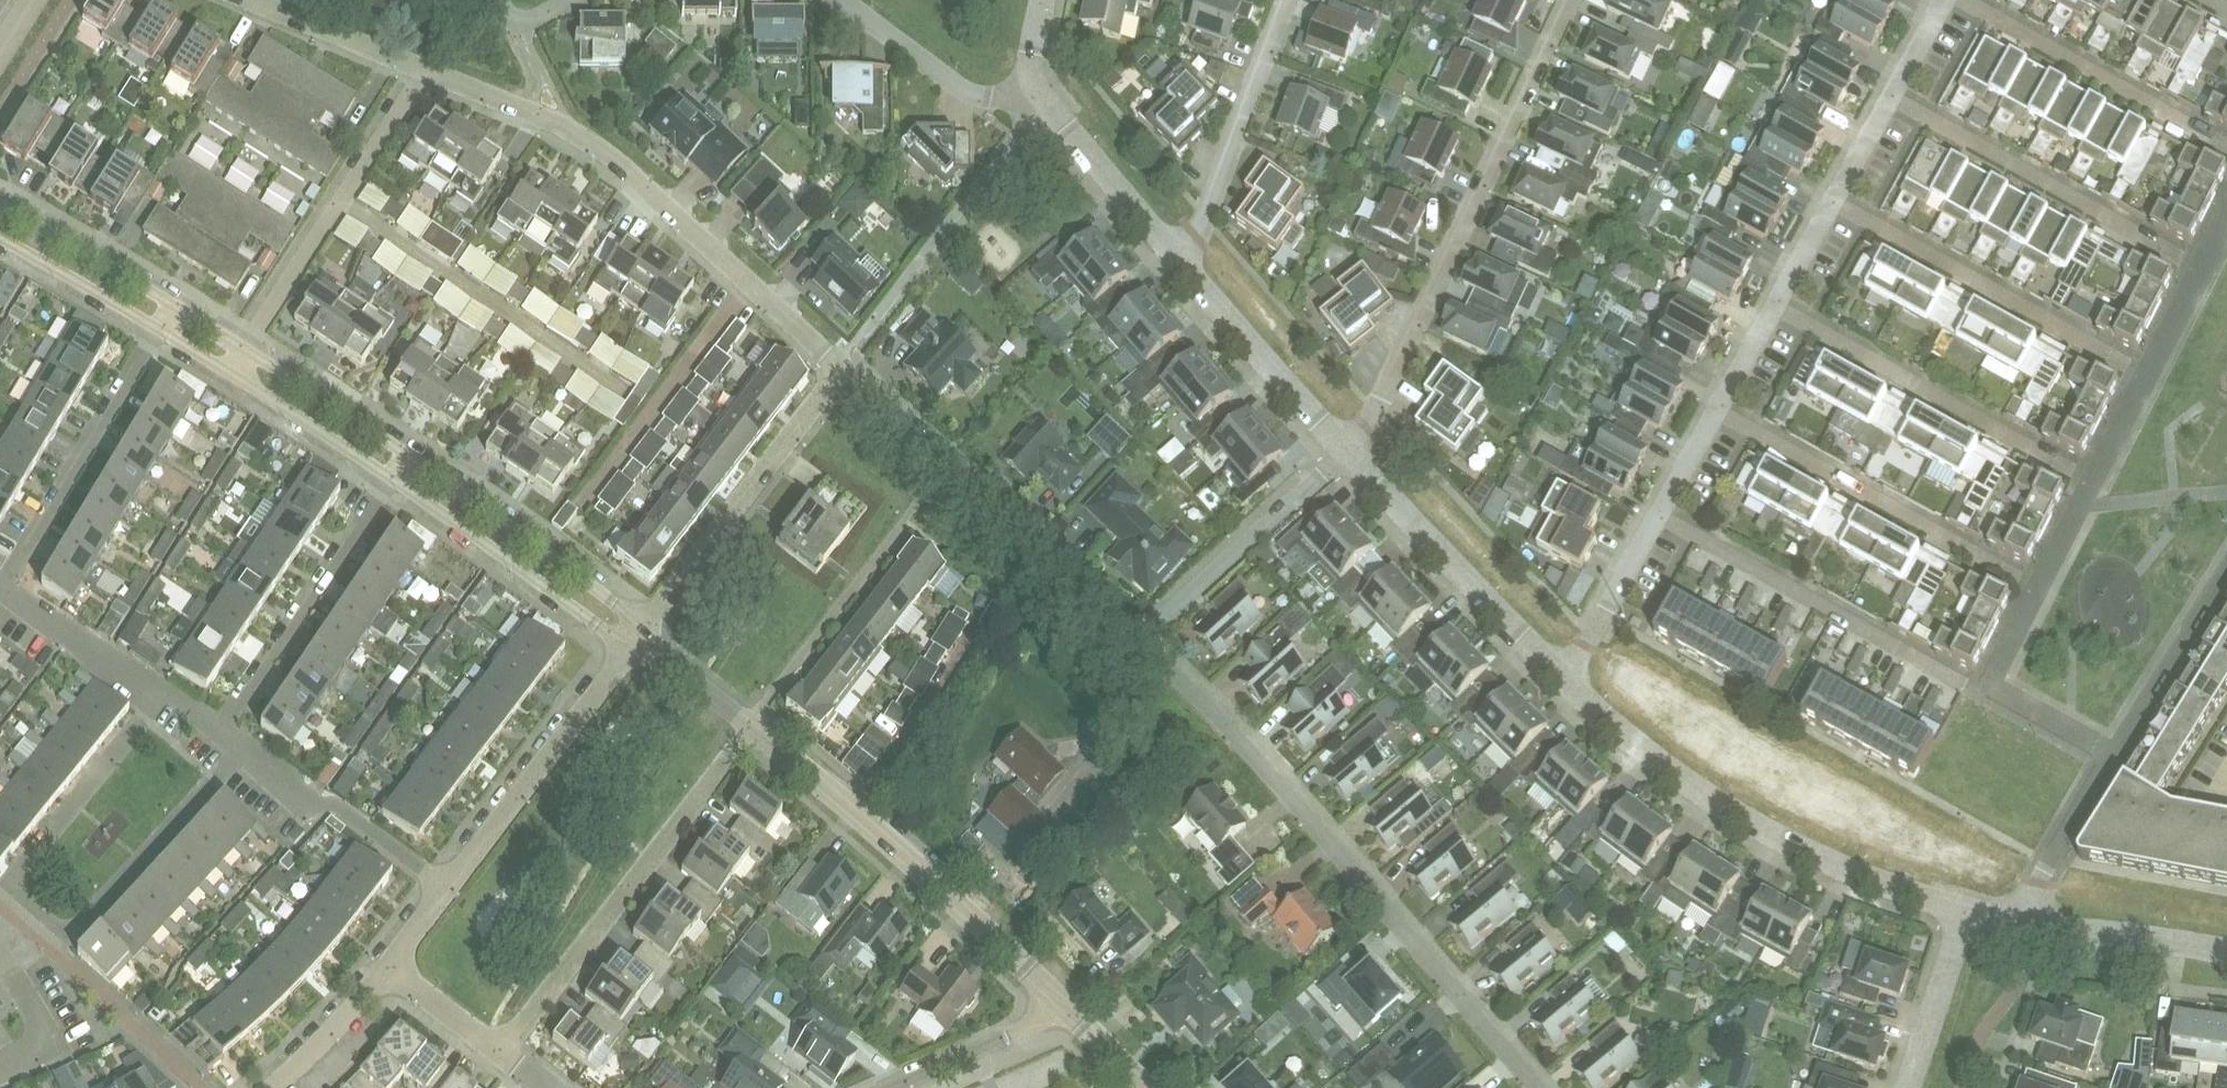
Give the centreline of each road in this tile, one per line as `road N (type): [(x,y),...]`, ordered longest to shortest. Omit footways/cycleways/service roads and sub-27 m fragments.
road 1 (unclassified): [(636,623),(843,368),(636,179),(558,122)]
road 2 (residential): [(1533,1087),(1185,686),(1137,641)]
road 3 (residential): [(1346,453),(1378,409),(1569,0)]
road 4 (residential): [(1967,913),(1871,883),(1780,840),(1632,744),(1566,681)]
road 5 (unclassified): [(1069,1011),(754,723)]
road 6 (residential): [(501,1059),(754,723)]
road 7 (residential): [(1137,641),(860,388)]
road 8 (residential): [(1659,519),(1964,685),(1988,688)]
road 9 (unclassified): [(2037,591),(1717,413)]
road 10 (unclassified): [(2093,483),(1772,310)]
road 11 (unclassified): [(2145,379),(1830,207)]
road 12 (unclassified): [(2197,274),(1888,104)]
road 13 (unclassified): [(7,881),(74,939),(242,751)]
road 14 (unclassified): [(252,352),(427,71)]
road 15 (residential): [(1566,681),(1346,453)]
road 16 (residential): [(397,480),(217,734)]
road 17 (unclassified): [(2226,148),(1955,0)]
road 18 (residential): [(158,329),(2,590)]
road 19 (residential): [(448,890),(621,643)]
road 20 (residential): [(1171,256),(1206,212),(1286,0)]
road 21 (residential): [(158,329),(397,480)]
road 22 (residential): [(1137,641),(1346,453)]
road 23 (residential): [(636,623),(414,455)]
road 24 (residential): [(397,480),(621,643)]
road 25 (residential): [(1346,453),(1171,256)]
road 26 (unclassified): [(448,890),(242,751)]
road 27 (residential): [(754,723),(901,524)]
road 28 (unclassified): [(7,881),(158,694)]
road 29 (residential): [(1037,99),(966,92),(842,0)]
road 30 (residential): [(2114,754),(2226,570)]
road 31 (residential): [(2226,953),(2020,923)]
road 32 (residential): [(1171,256),(1037,99)]
road 33 (residential): [(173,305),(0,205)]
road 34 (residential): [(2020,923),(2114,754)]
road 35 (residential): [(1069,1011),(892,1087)]
road 36 (residential): [(414,455),(252,352)]
road 37 (residential): [(427,71),(253,0)]
road 38 (unclassified): [(158,694),(2,590)]
road 39 (residential): [(1566,681),(1659,519)]
road 40 (residential): [(0,235),(158,329)]
road 41 (residential): [(1967,913),(1911,1087)]
road 42 (residential): [(270,1087),(387,972)]
road 43 (residential): [(0,1066),(51,1040),(0,949)]
road 44 (unclassified): [(754,723),(636,623)]
road 45 (residential): [(501,1059),(387,972)]
road 46 (residential): [(1988,688),(2114,754)]
road 47 (residential): [(558,122),(427,71)]
road 48 (residential): [(2093,483),(2037,591)]

